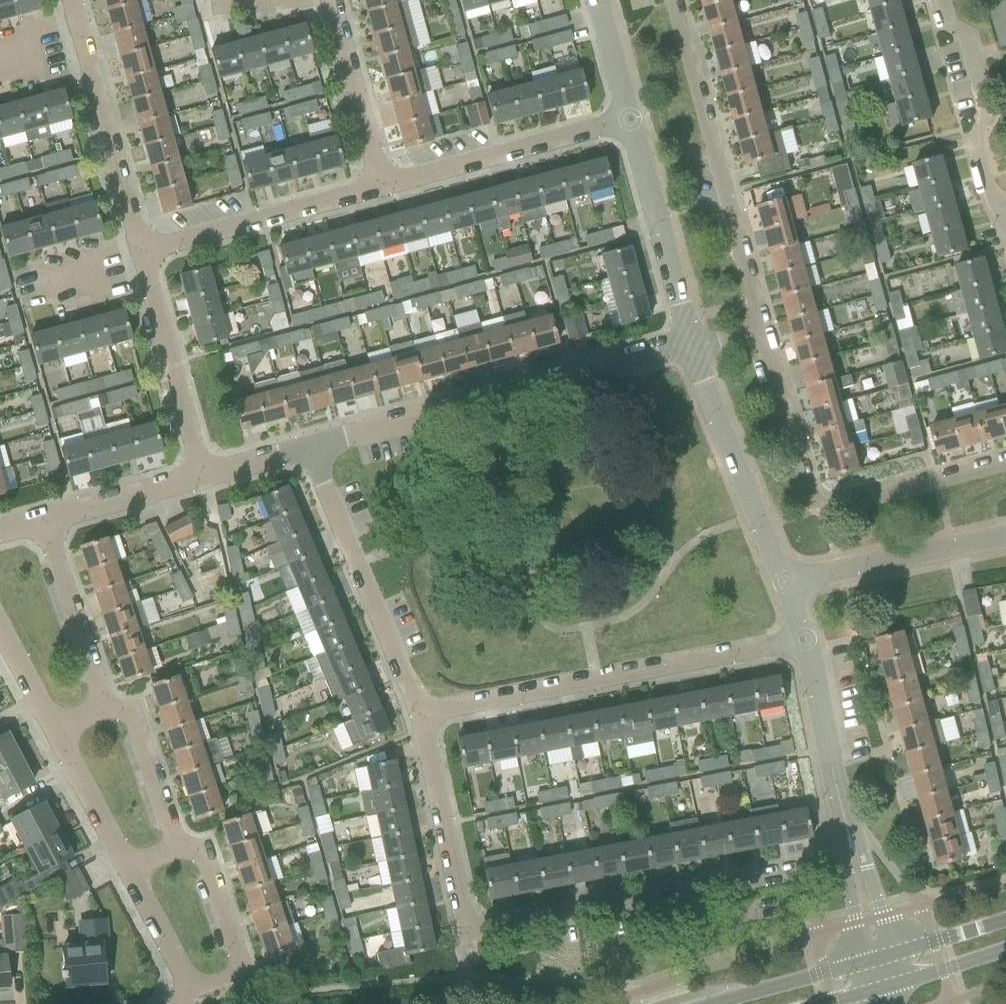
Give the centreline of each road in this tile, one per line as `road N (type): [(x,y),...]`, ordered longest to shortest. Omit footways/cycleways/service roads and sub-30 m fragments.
road 1 (unclassified): [(313,448),(692,344)]
road 2 (residential): [(805,641),(420,713)]
road 3 (residential): [(1005,461),(824,508),(814,504),(761,323)]
road 4 (residential): [(761,323),(673,0)]
road 5 (unclassified): [(880,963),(805,641)]
road 6 (residential): [(471,923),(491,927),(773,875)]
road 7 (unclassified): [(140,257),(68,0)]
road 8 (unclassified): [(785,589),(692,344)]
road 9 (unclassified): [(384,191),(634,122)]
road 10 (unclassified): [(140,257),(384,191)]
road 11 (residential): [(1005,218),(980,170),(985,104),(970,42),(939,0)]
road 12 (unclassified): [(692,344),(634,122)]
road 13 (unclassified): [(201,478),(140,257)]
road 14 (unclassified): [(785,589),(1005,538)]
road 15 (residential): [(471,923),(420,713)]
road 16 (unclassified): [(384,191),(332,0)]
road 17 (unclassified): [(179,849),(203,857),(233,950),(229,979),(192,991)]
road 18 (unclassified): [(52,519),(102,703)]
road 19 (unclassified): [(102,703),(132,721),(179,849)]
road 20 (residential): [(420,713),(359,563)]
road 21 (unclassified): [(126,874),(53,731)]
road 22 (tertiary): [(880,963),(729,1003)]
road 23 (unclassified): [(52,519),(201,478)]
road 24 (unclassified): [(192,991),(126,874)]
road 25 (tertiary): [(1005,923),(880,963)]
road 26 (unclassified): [(634,122),(602,0)]
road 27 (tertiary): [(887,989),(1005,949)]
road 28 (unclassified): [(359,563),(313,448)]

